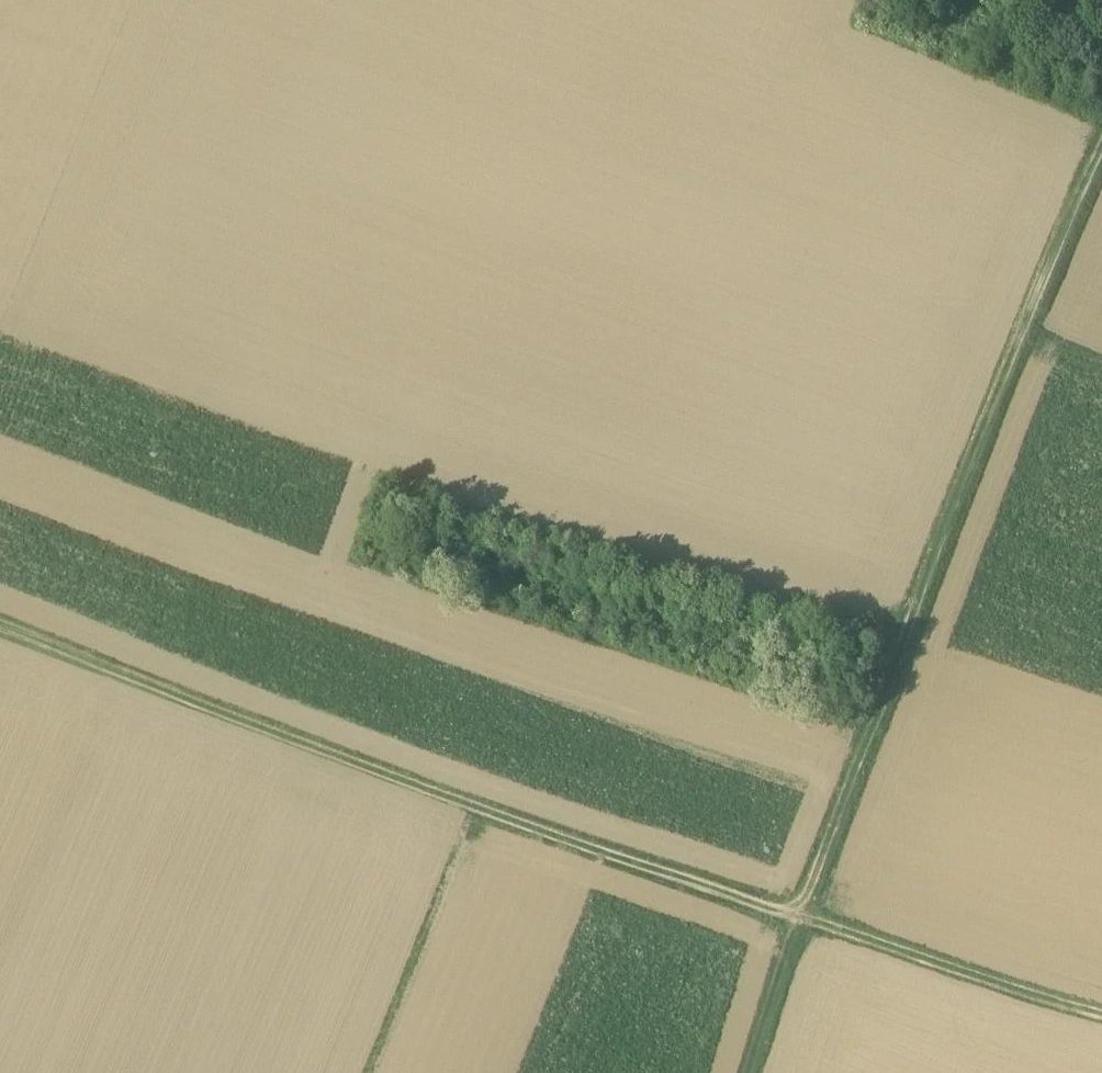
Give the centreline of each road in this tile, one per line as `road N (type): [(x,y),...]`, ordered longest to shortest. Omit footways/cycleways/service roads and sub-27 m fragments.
road 1 (track): [(0,626),(499,816),(801,919)]
road 2 (track): [(801,919),(1001,372),(1101,133)]
road 3 (track): [(801,919),(1101,1014)]
road 4 (track): [(741,1072),(801,919)]

